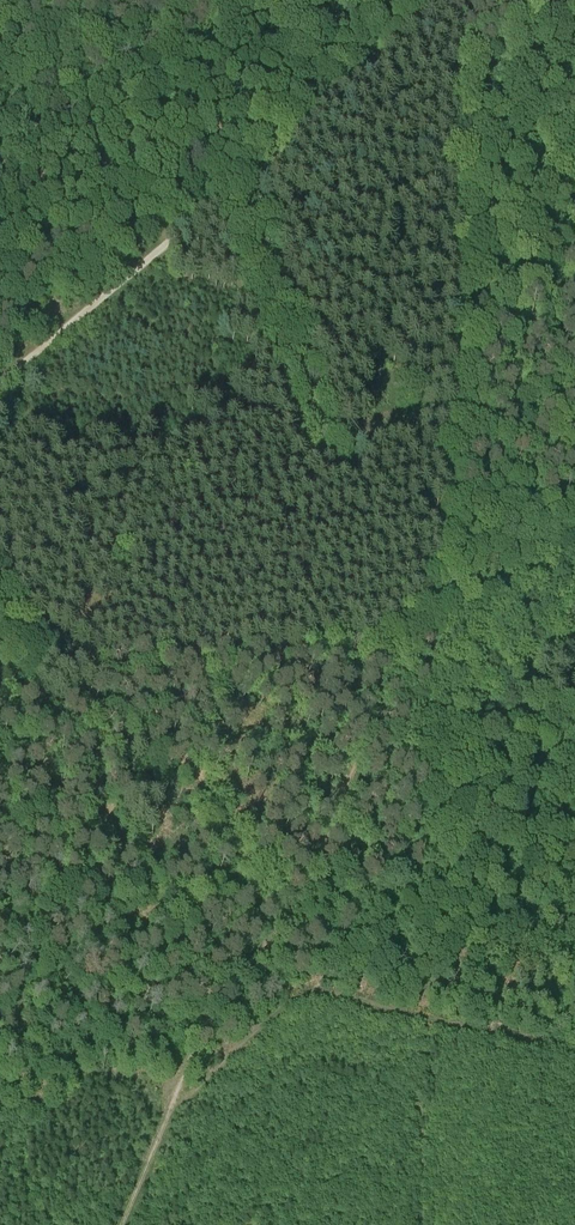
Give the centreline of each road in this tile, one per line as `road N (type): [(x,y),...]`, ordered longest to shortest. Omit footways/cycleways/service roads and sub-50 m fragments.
road 1 (track): [(455,0),(0,386)]
road 2 (track): [(171,1113),(209,1023),(318,866),(425,610)]
road 3 (track): [(123,1224),(171,1113)]

